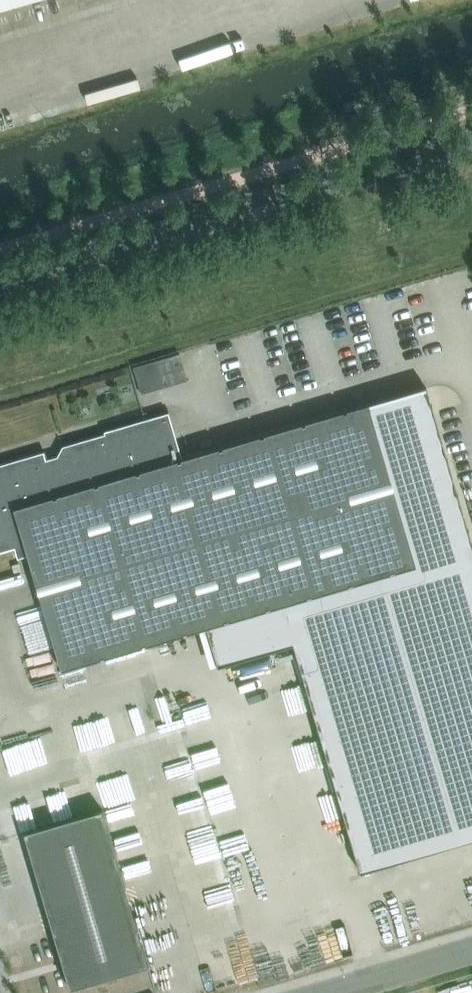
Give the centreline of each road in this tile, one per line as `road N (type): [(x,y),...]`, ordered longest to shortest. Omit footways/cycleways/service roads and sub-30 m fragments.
road 1 (tertiary): [(0,281),(471,142)]
road 2 (unclassified): [(326,992),(471,950)]

